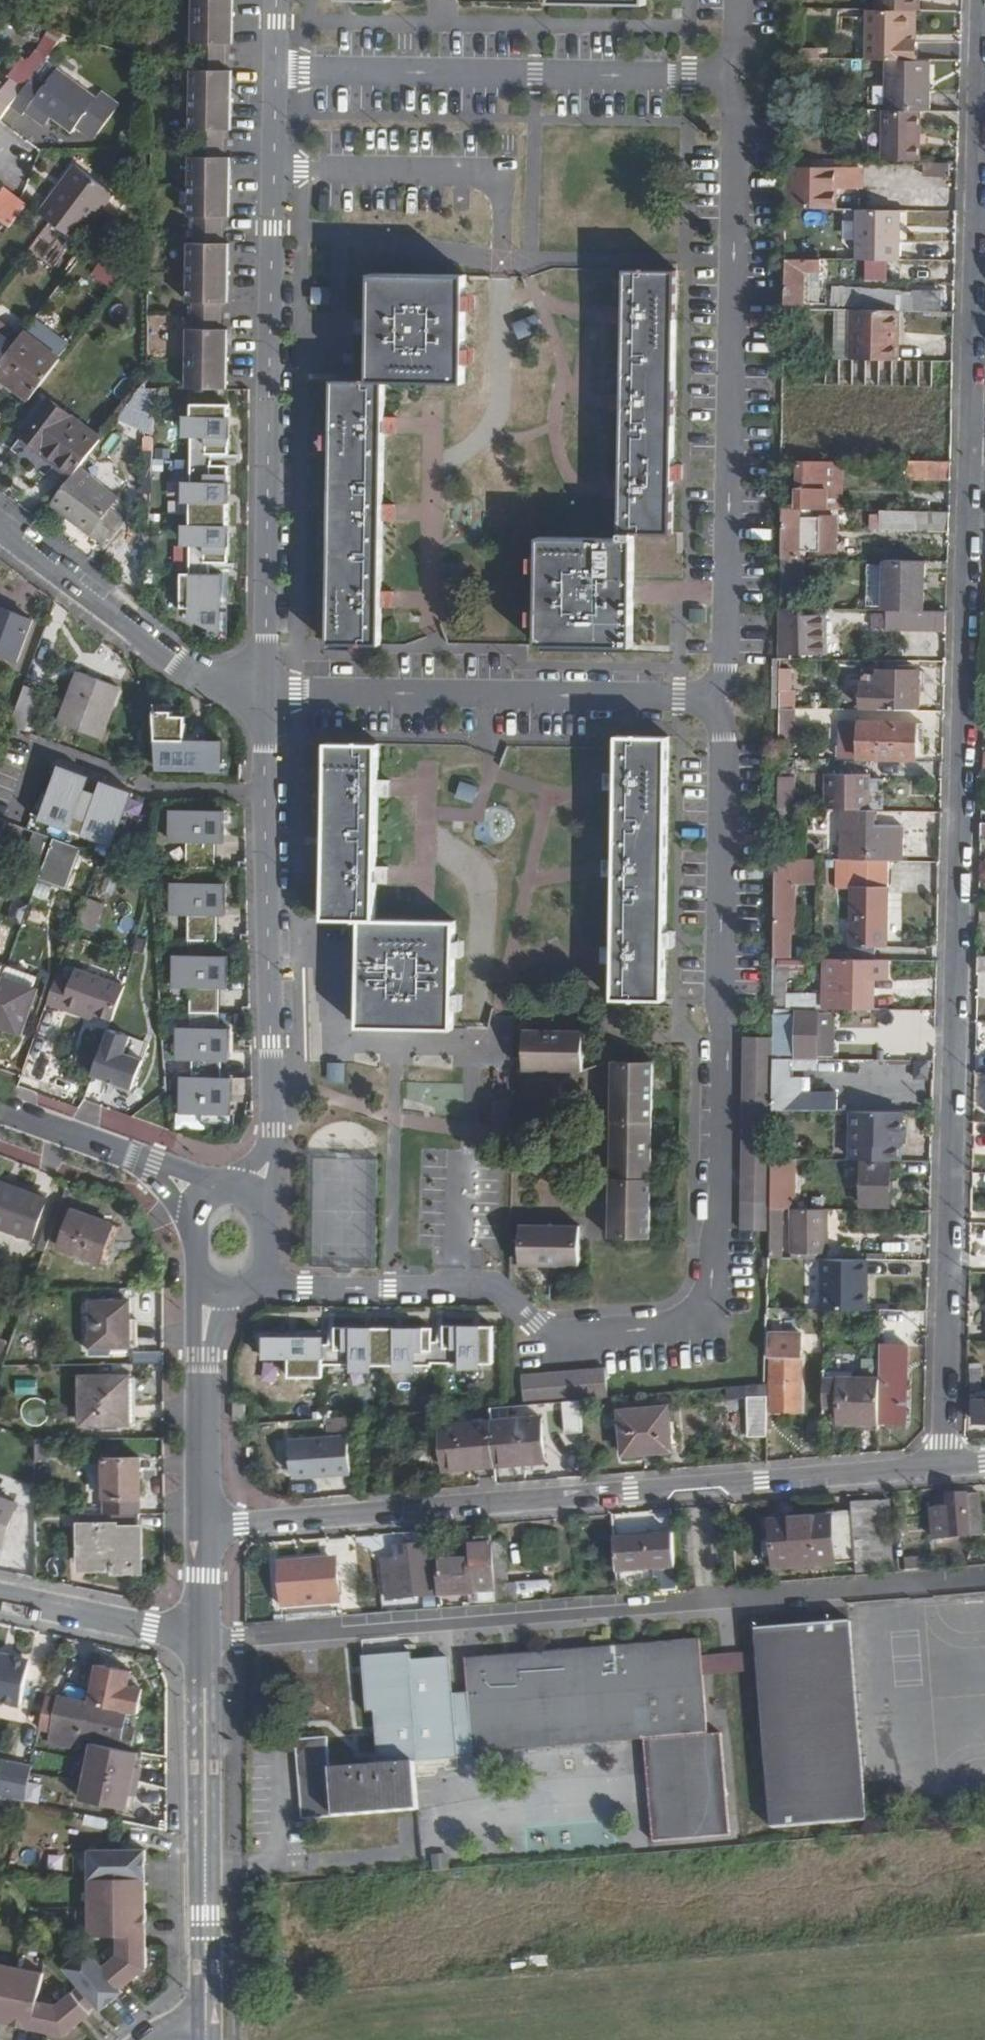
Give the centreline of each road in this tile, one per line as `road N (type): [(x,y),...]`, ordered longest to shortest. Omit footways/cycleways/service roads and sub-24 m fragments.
road 1 (residential): [(984,63),(942,1467)]
road 2 (residential): [(248,1284),(492,1286),(563,1335),(697,1317),(710,1288),(725,1198),(727,1037),(720,1001),(724,742),(705,699)]
road 3 (residential): [(203,1525),(942,1467)]
road 4 (residential): [(690,77),(719,83),(735,113),(725,665),(705,699)]
road 5 (residential): [(276,70),(265,692)]
road 6 (residential): [(265,692),(273,1130),(252,1201)]
road 7 (residential): [(705,699),(265,692)]
road 8 (residential): [(276,70),(690,77)]
road 9 (tertiary): [(207,2012),(203,1634)]
road 10 (residential): [(0,530),(176,663),(213,682),(265,692)]
road 11 (tertiary): [(203,1525),(202,1355),(211,1289)]
road 12 (residential): [(203,1634),(0,1597)]
road 13 (tertiary): [(0,1112),(153,1165)]

